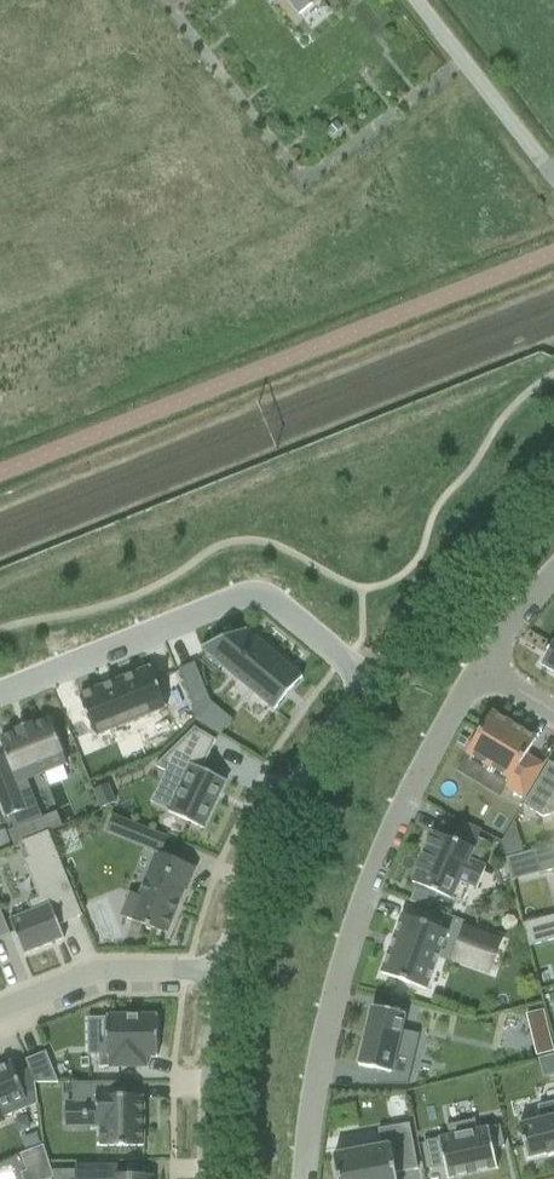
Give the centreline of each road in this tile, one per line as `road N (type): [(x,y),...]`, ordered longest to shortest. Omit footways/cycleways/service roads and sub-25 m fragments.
road 1 (residential): [(480,676),(390,836),(347,957),(314,1085),(308,1178)]
road 2 (residential): [(384,675),(272,604),(249,599),(0,695)]
road 3 (residential): [(228,963),(255,876),(311,767),(384,675)]
road 4 (residential): [(384,675),(553,466)]
road 5 (residential): [(0,1014),(131,962),(228,963)]
road 6 (unclassified): [(553,178),(412,0)]
road 7 (residential): [(215,1178),(228,963)]
road 8 (residential): [(553,568),(528,592),(480,676)]

